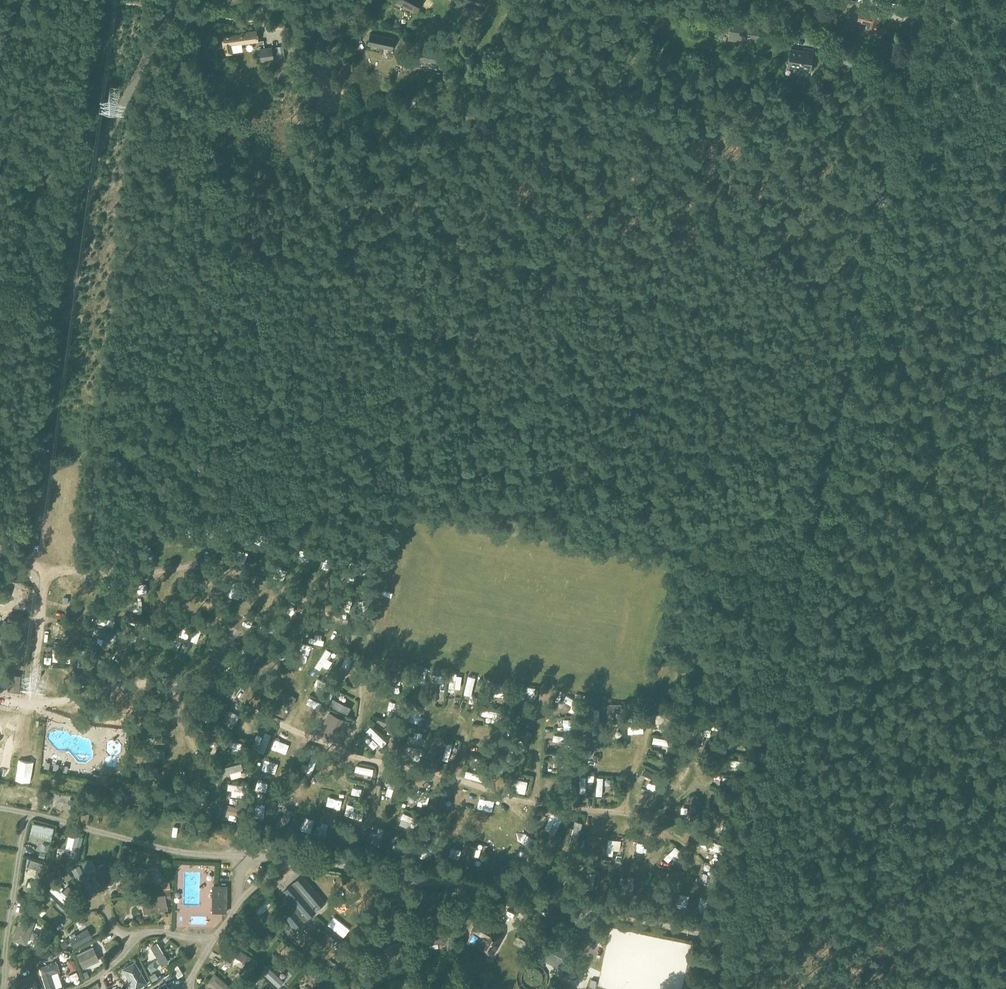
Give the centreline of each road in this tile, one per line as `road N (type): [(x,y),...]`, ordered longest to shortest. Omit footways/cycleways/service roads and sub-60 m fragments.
road 1 (unclassified): [(717,988),(918,0)]
road 2 (unclassified): [(0,337),(173,0)]
road 3 (track): [(356,40),(297,17),(167,11)]

